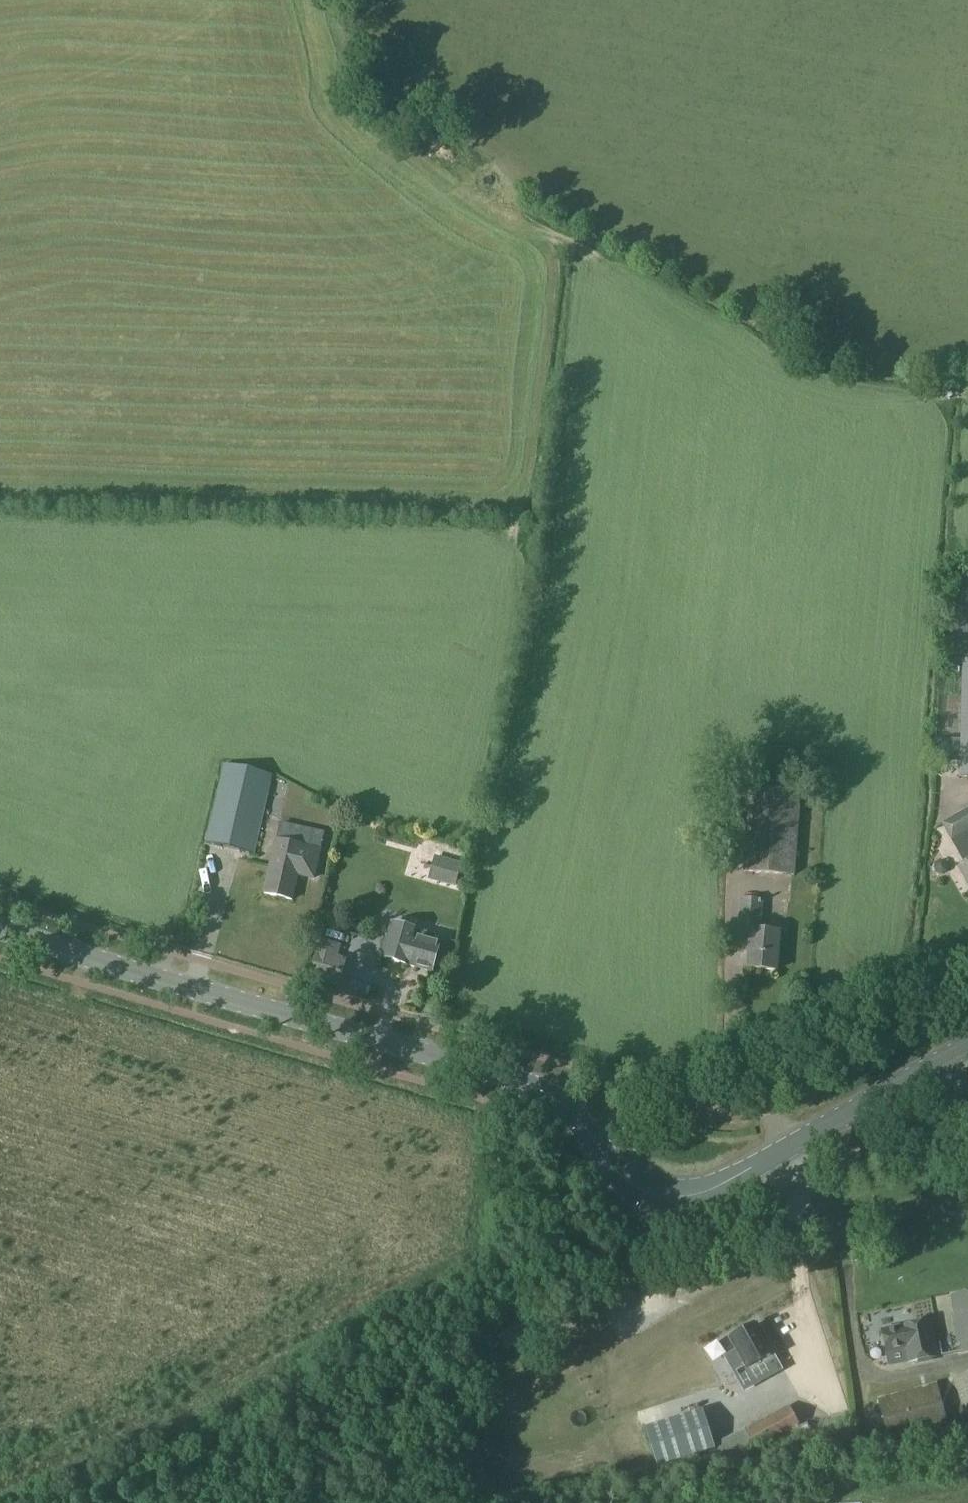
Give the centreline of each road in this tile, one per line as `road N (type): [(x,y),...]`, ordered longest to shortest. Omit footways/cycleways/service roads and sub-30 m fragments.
road 1 (secondary): [(900,1084),(735,1177),(671,1197),(633,1185),(544,1091),(419,1052)]
road 2 (track): [(504,180),(809,339),(921,363),(967,353)]
road 3 (secondary): [(0,930),(419,1052)]

